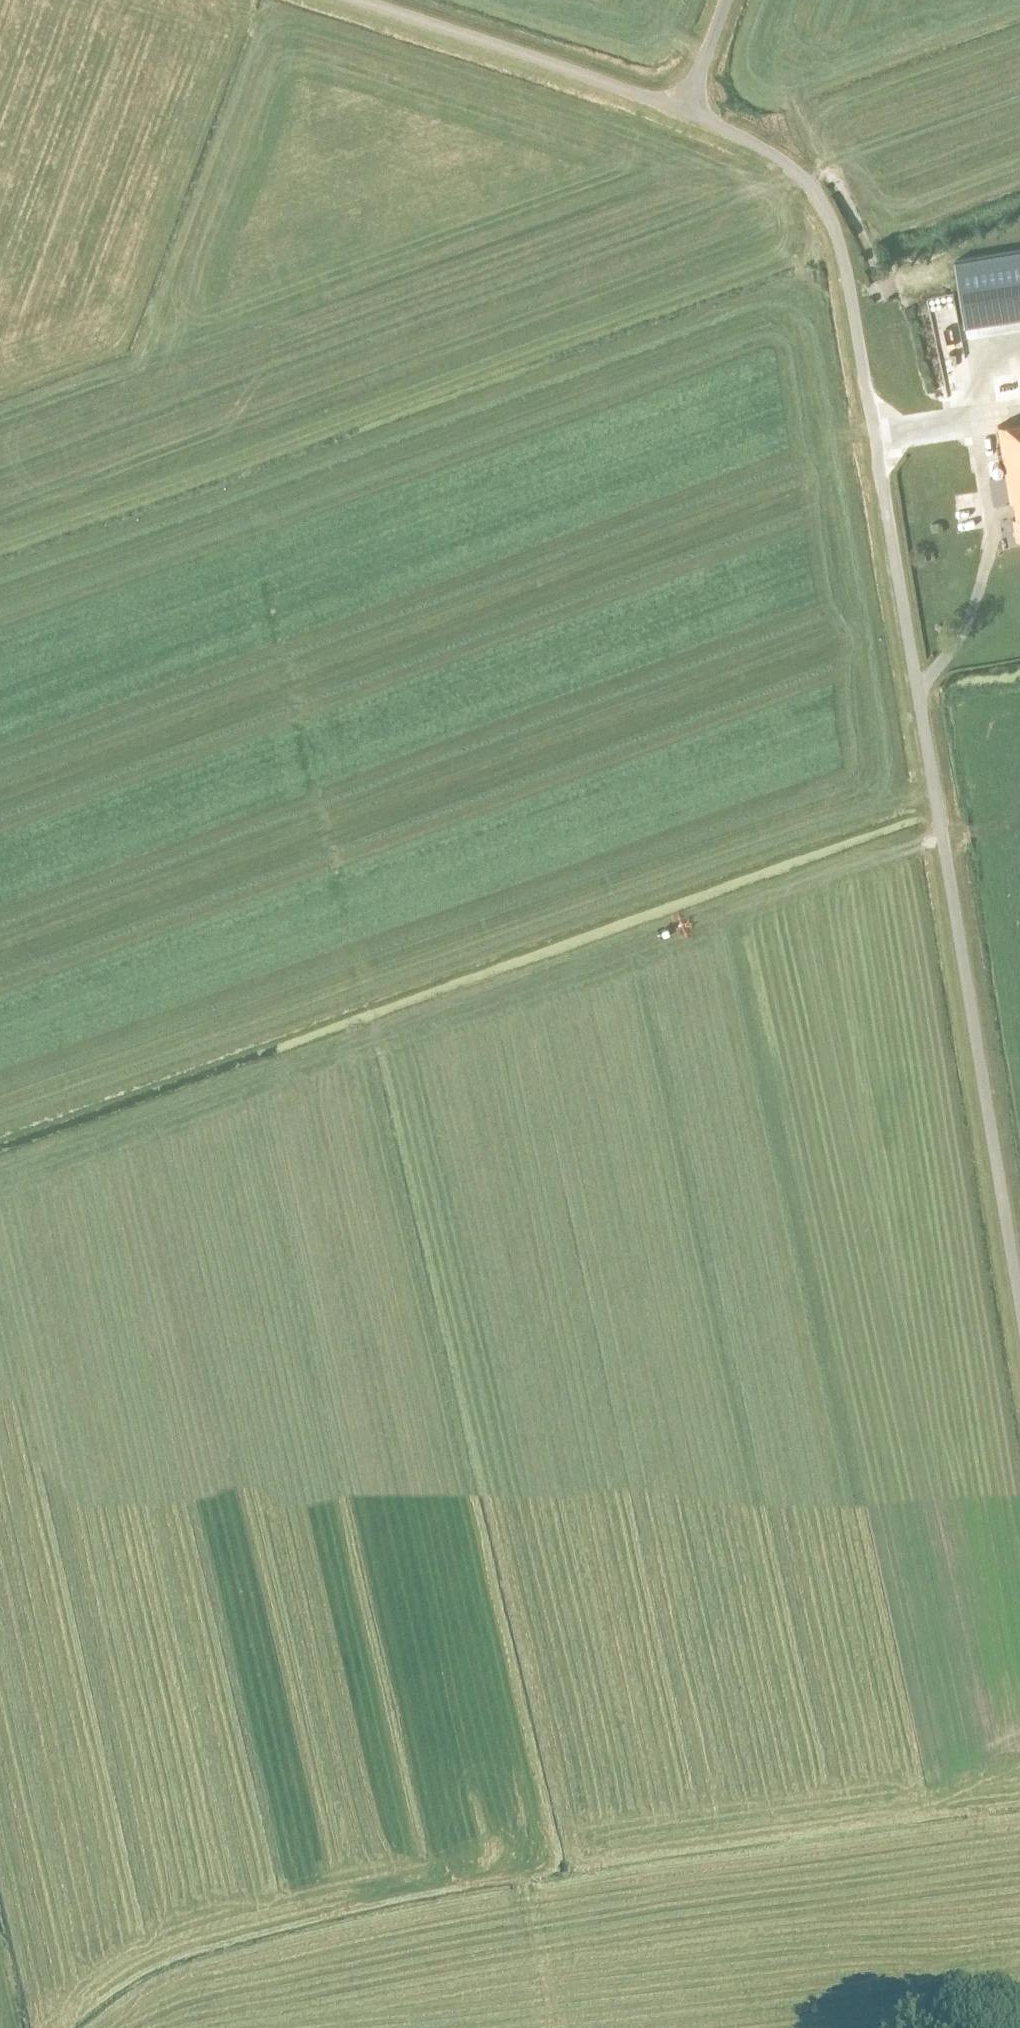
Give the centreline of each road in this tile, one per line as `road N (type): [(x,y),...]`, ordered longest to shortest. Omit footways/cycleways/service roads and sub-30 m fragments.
road 1 (unclassified): [(681,110),(792,168),(814,193),(840,246),(1019,1325)]
road 2 (unclassified): [(345,0),(681,110)]

